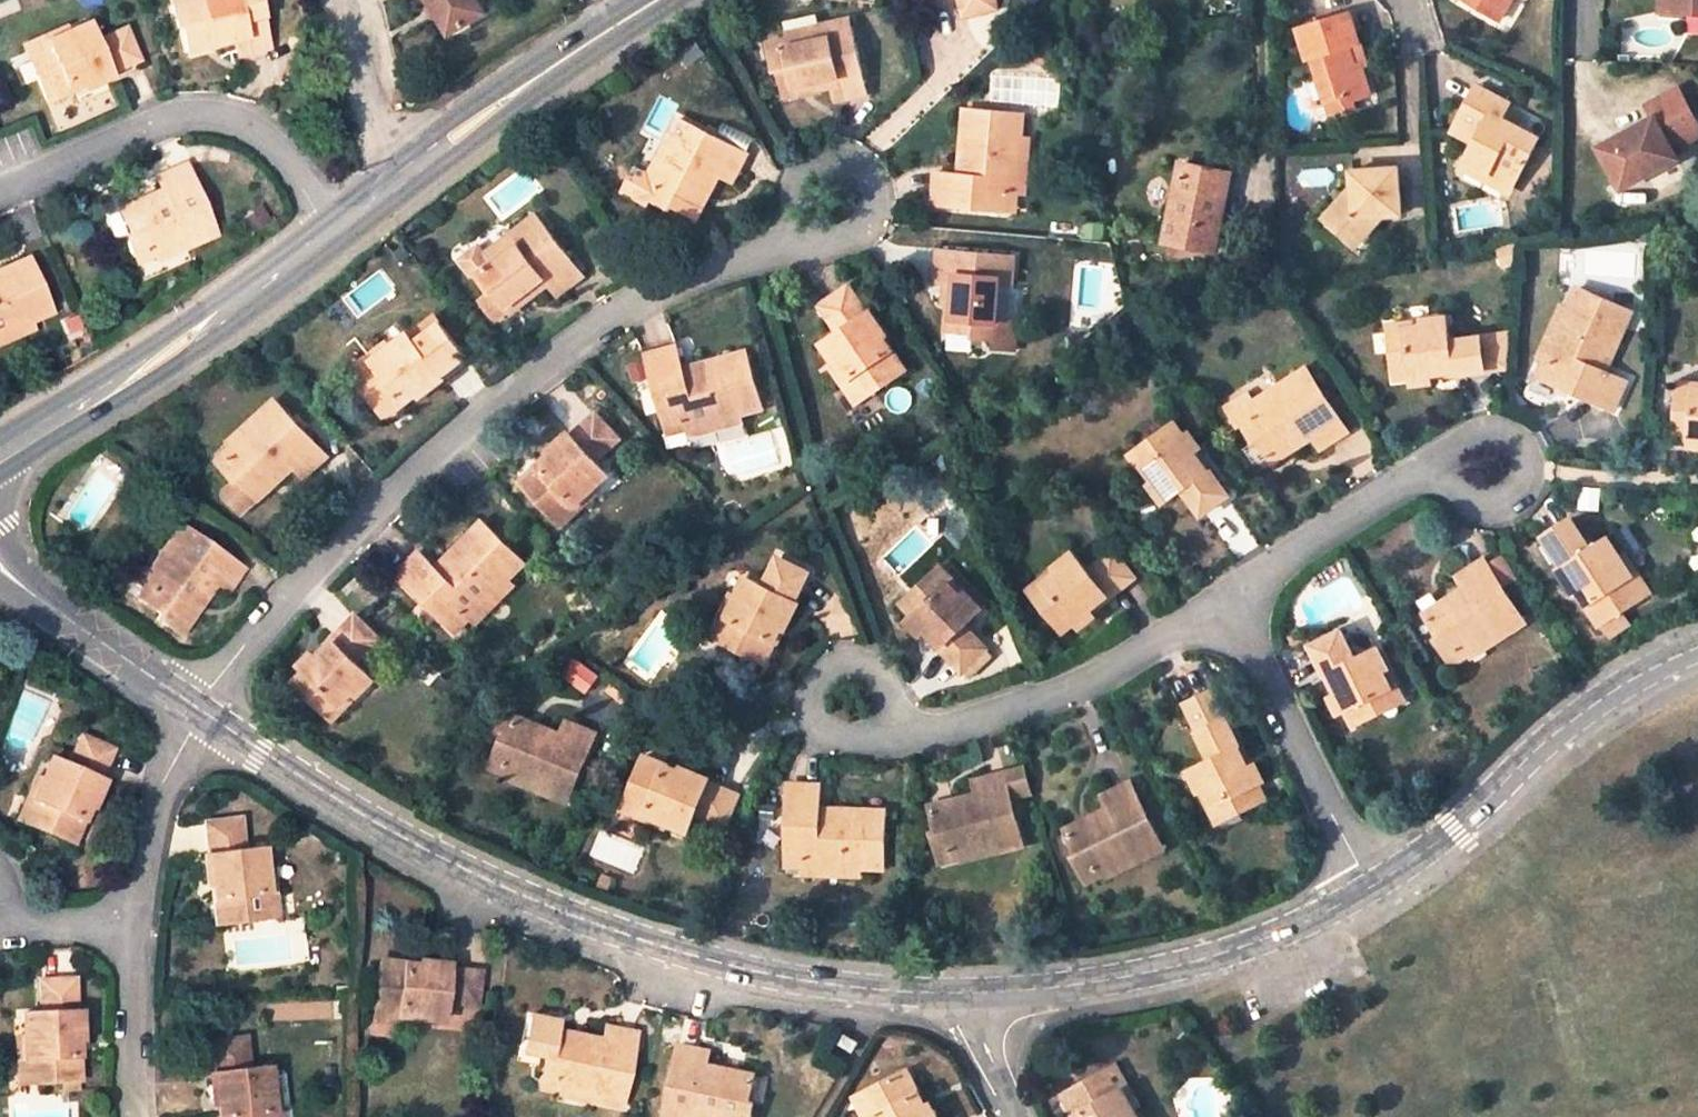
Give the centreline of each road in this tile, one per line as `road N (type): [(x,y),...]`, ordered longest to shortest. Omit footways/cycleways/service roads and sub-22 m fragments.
road 1 (residential): [(199,709),(352,807),(511,890),(629,939),(726,968),(849,988),(972,995)]
road 2 (residential): [(805,241),(651,290),(513,390),(279,596),(199,709)]
road 3 (residential): [(972,995),(1171,967),(1272,939),(1370,891)]
road 4 (secondary): [(0,454),(338,224)]
road 5 (residential): [(1370,891),(1478,810),(1587,710),(1697,649)]
road 6 (residential): [(0,191),(188,119),(250,130),(338,224)]
road 7 (secondary): [(338,224),(657,0)]
road 8 (residential): [(907,734),(967,729),(1068,688),(1226,605)]
road 9 (residential): [(1226,605),(1370,891)]
road 10 (residential): [(1434,471),(1362,506),(1226,605)]
road 11 (residential): [(0,563),(199,709)]
road 12 (residential): [(907,734),(855,739),(824,730),(810,707),(817,678),(840,665),(871,669),(892,699)]
road 13 (residential): [(1434,471),(1465,438),(1500,429),(1530,453),(1523,492),(1489,508),(1457,489)]
road 14 (residential): [(805,241),(838,241),(867,224),(875,196),(862,167),(836,161),(811,168),(796,184),(795,212)]
road 15 (residential): [(126,925),(166,776),(199,709)]
road 16 (residential): [(135,1116),(126,925)]
road 17 (unclassified): [(972,995),(977,1046),(1014,1116)]

